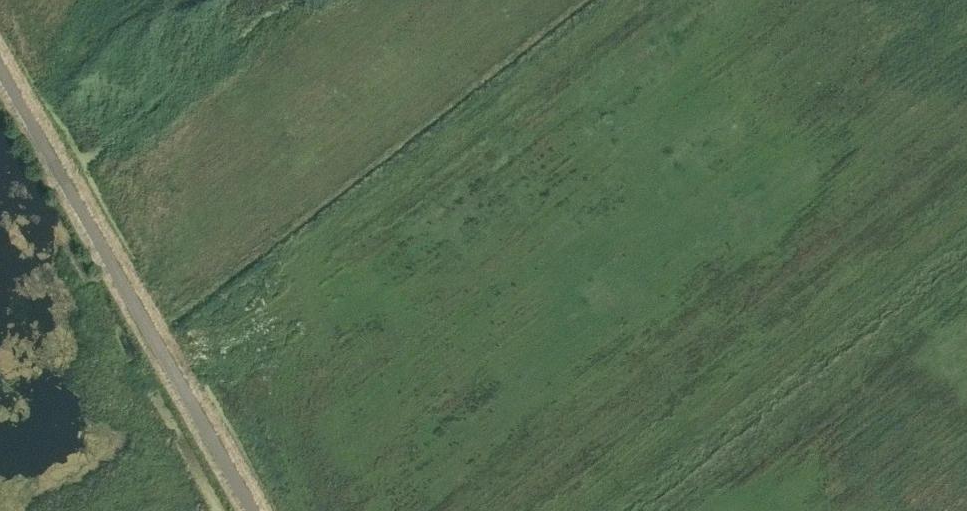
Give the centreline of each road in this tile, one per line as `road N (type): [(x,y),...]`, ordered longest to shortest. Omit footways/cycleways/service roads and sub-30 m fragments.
road 1 (unclassified): [(252,510),(0,73)]

